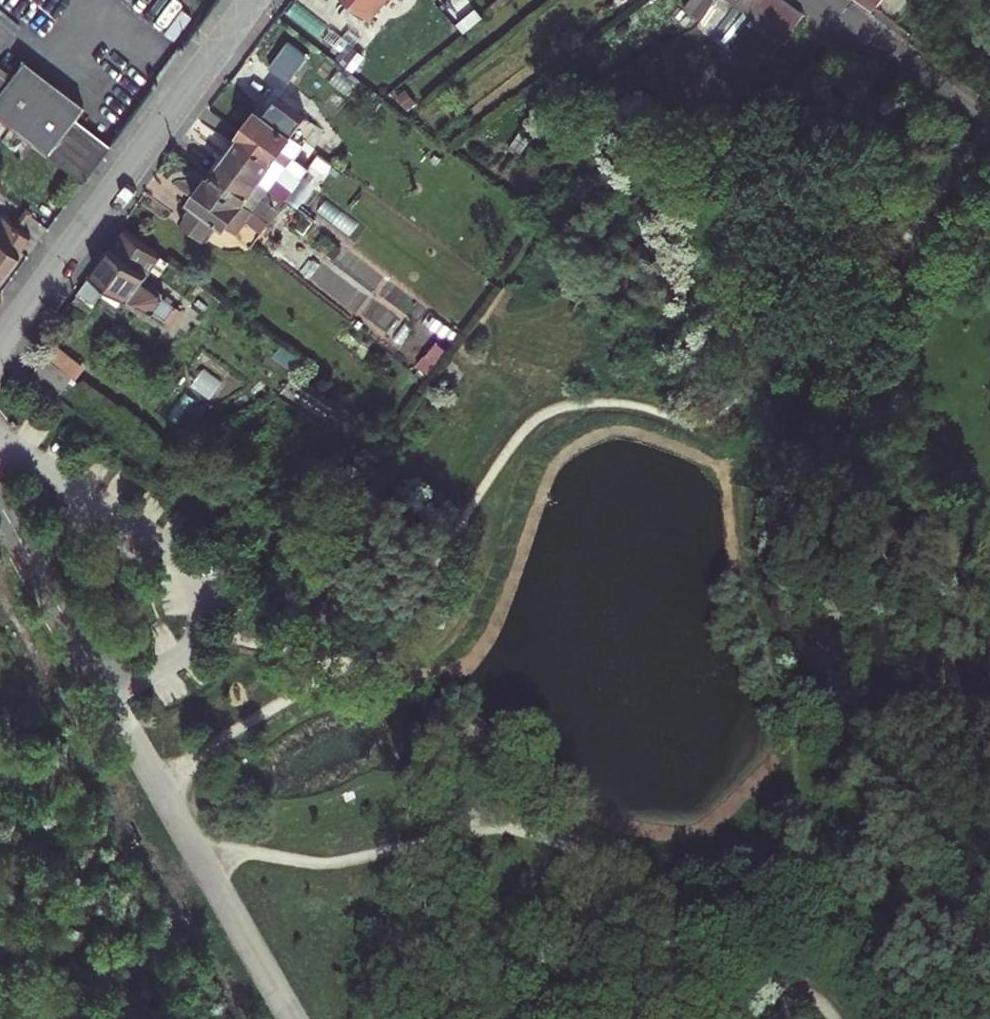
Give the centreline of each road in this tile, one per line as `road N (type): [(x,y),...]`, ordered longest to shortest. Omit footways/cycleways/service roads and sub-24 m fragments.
road 1 (residential): [(256,0),(0,348)]
road 2 (residential): [(0,509),(110,715)]
road 3 (residential): [(823,0),(989,124)]

